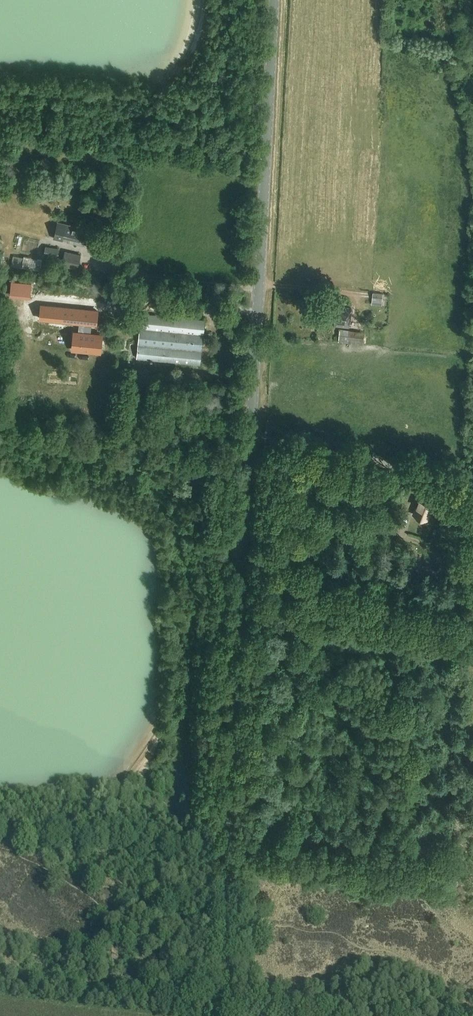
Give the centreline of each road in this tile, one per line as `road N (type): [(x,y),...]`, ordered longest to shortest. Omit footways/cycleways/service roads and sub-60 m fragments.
road 1 (unclassified): [(221,1015),(274,0)]
road 2 (track): [(260,287),(107,274)]

